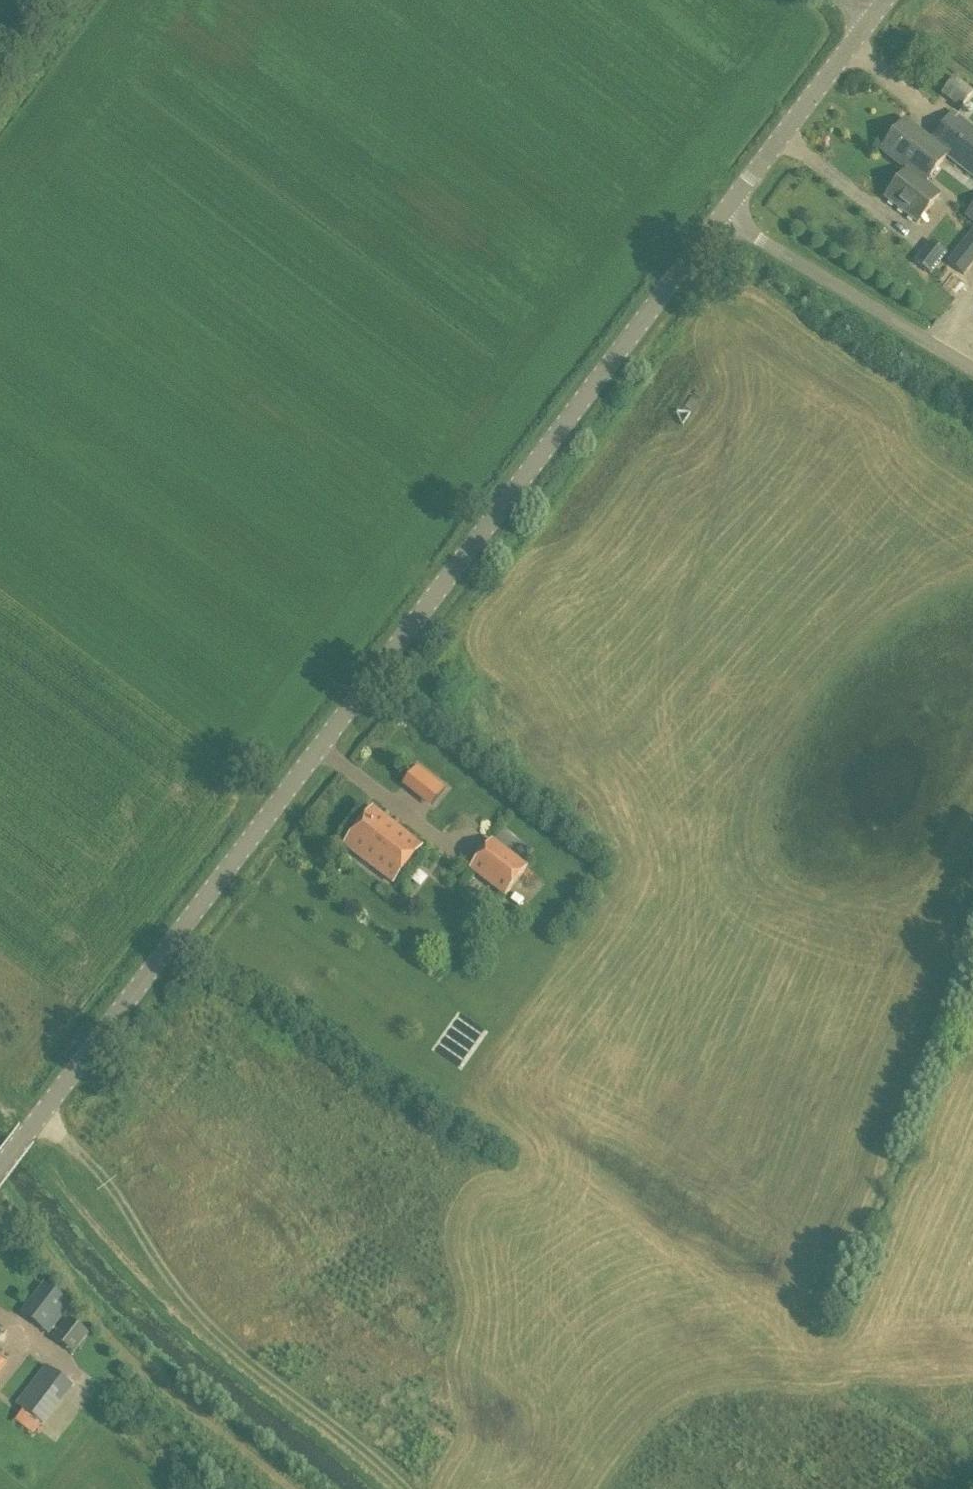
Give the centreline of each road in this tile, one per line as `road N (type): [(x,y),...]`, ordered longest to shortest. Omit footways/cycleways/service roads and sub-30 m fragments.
road 1 (unclassified): [(0,1174),(722,217)]
road 2 (unclassified): [(972,369),(722,217)]
road 3 (unclassified): [(722,217),(871,20)]

